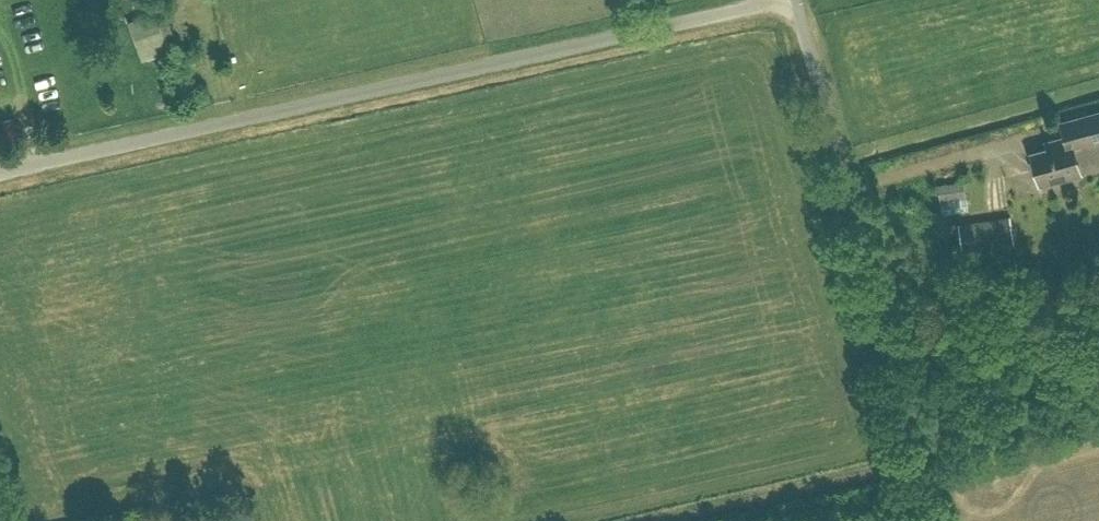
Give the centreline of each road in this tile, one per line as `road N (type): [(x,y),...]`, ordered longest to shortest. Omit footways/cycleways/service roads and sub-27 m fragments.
road 1 (unclassified): [(0,171),(777,0)]
road 2 (unclassified): [(940,520),(797,0)]

